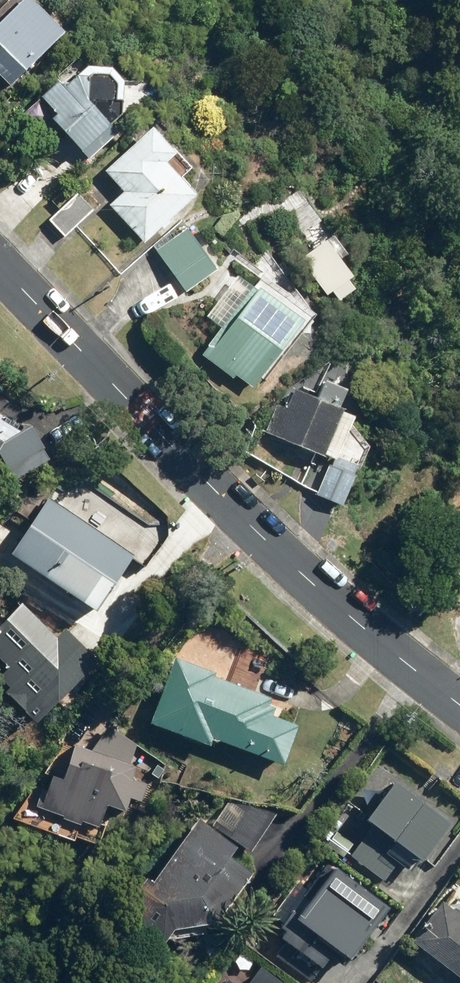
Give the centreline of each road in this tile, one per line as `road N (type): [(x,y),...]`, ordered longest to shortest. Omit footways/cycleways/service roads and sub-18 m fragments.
road 1 (residential): [(0,268),(301,576),(459,703)]

